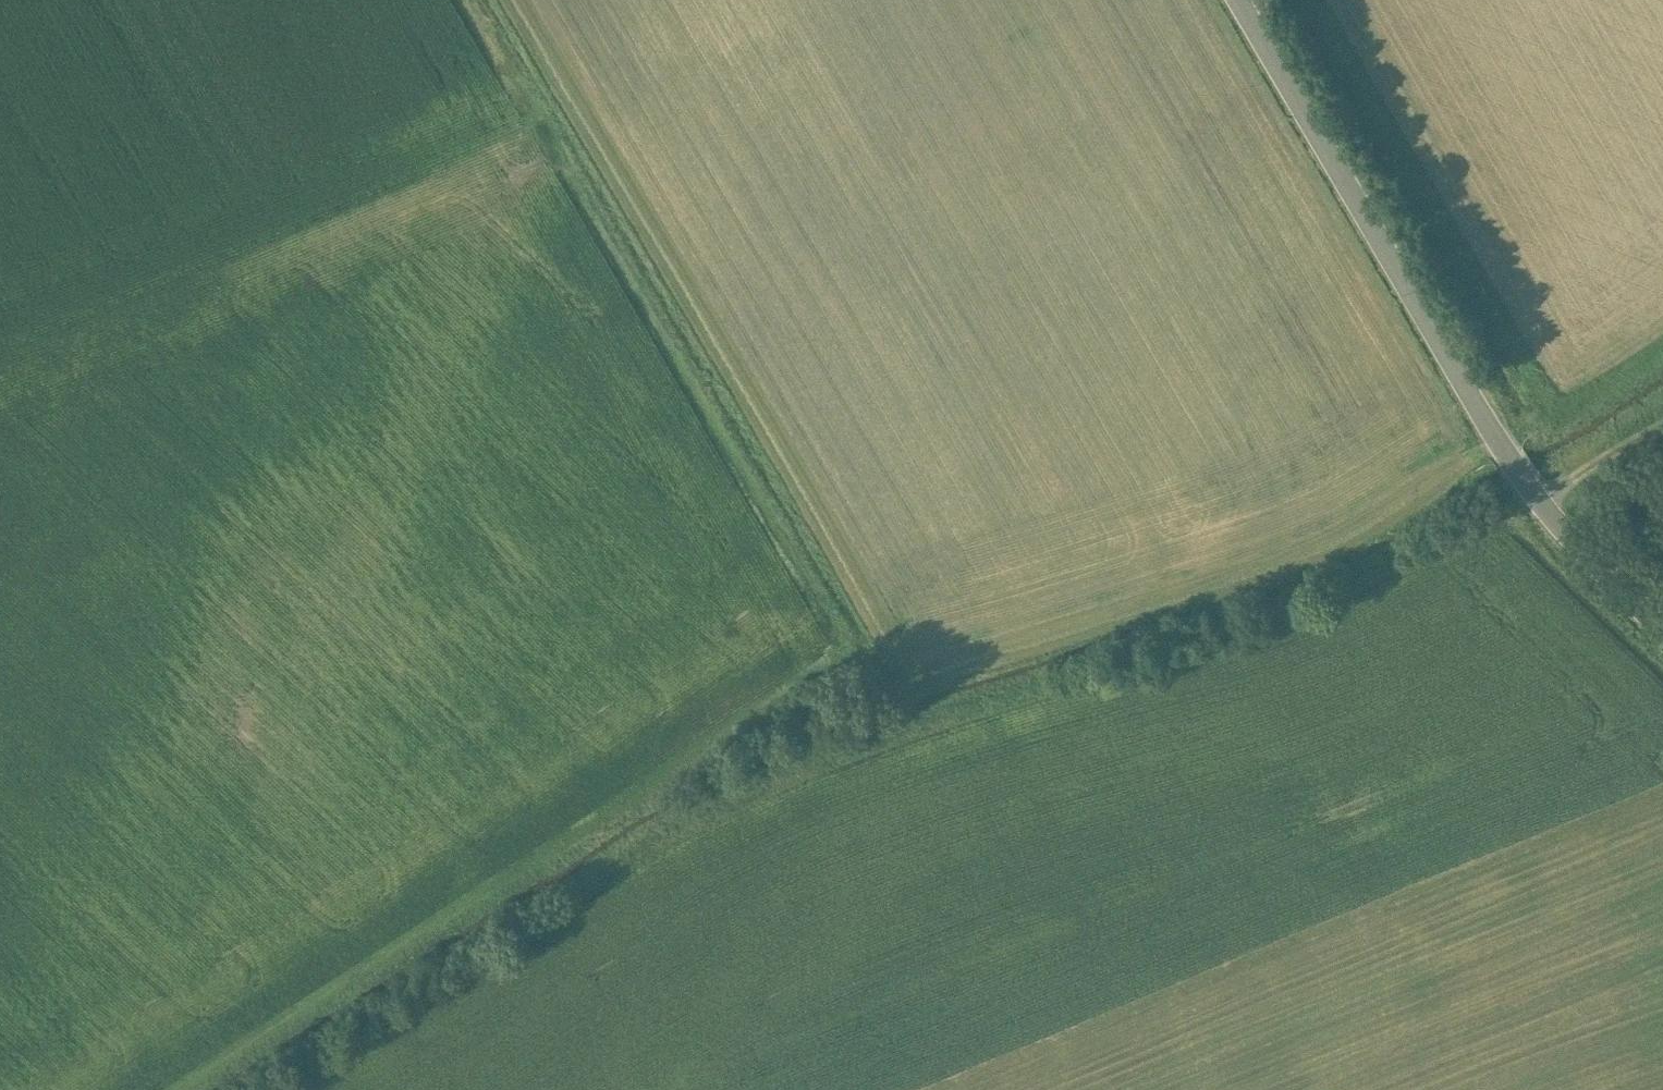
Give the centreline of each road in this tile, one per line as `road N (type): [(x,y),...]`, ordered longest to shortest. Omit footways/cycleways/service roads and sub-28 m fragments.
road 1 (tertiary): [(1662,627),(1568,534),(1513,463),(1240,0)]

